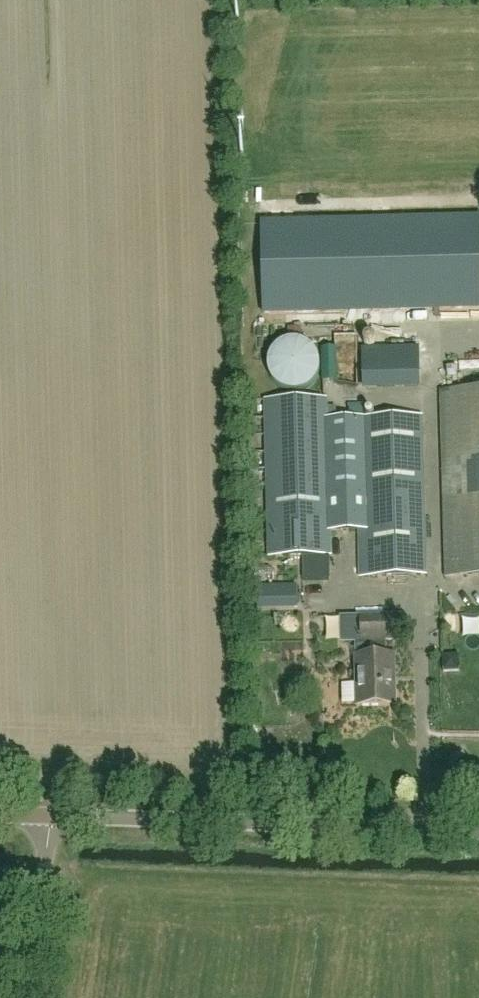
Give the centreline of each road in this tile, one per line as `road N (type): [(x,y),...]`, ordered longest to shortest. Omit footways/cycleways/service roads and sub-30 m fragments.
road 1 (unclassified): [(49,816),(478,828)]
road 2 (unclassified): [(22,997),(49,816)]

